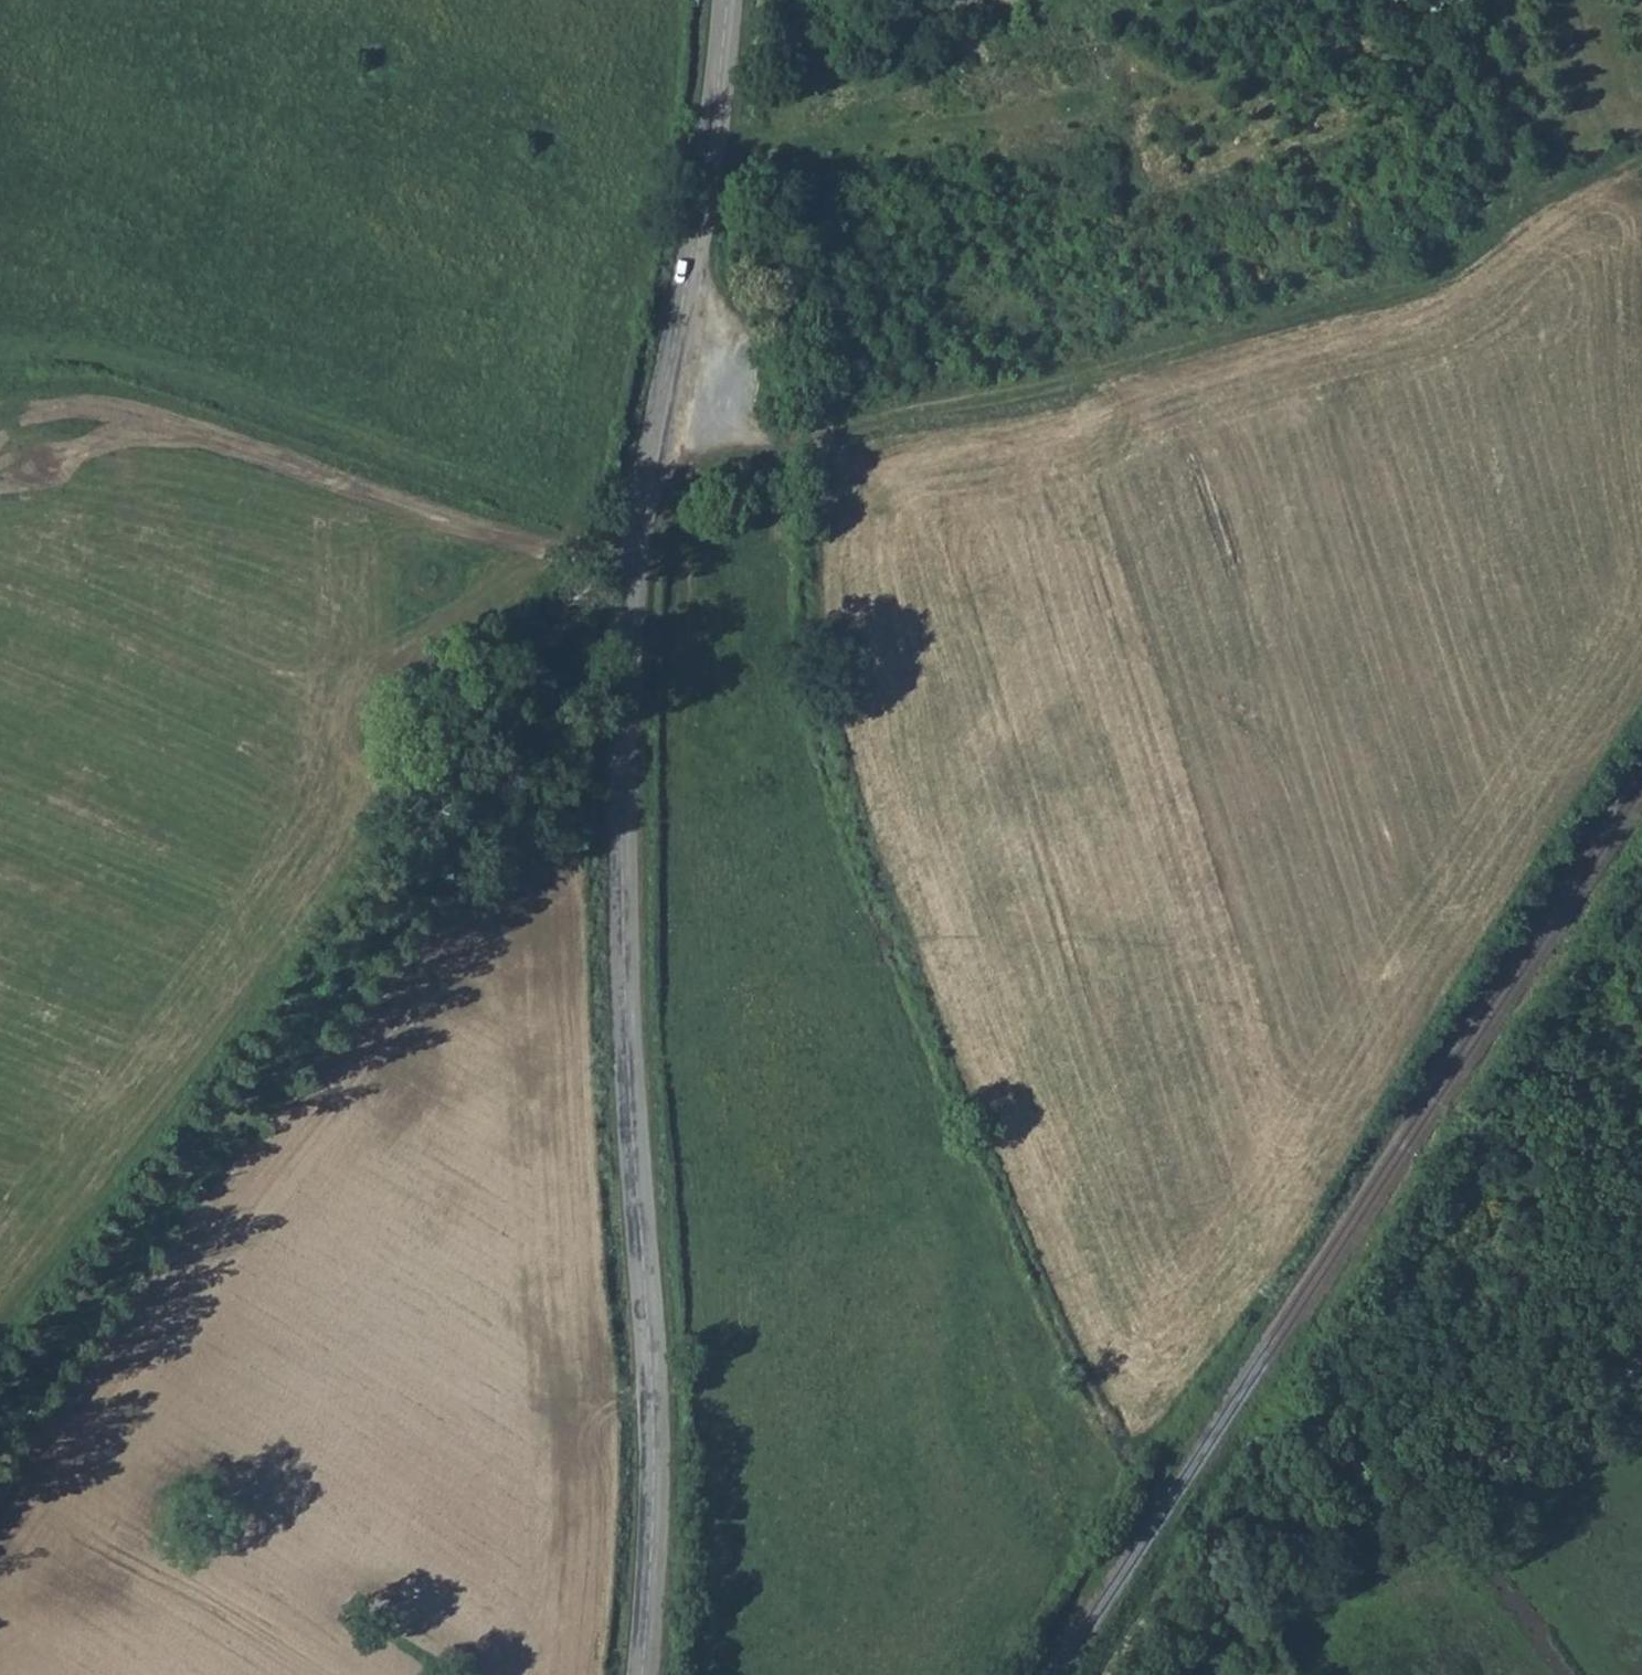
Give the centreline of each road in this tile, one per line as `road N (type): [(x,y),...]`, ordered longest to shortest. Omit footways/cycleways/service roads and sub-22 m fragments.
road 1 (tertiary): [(729,0),(709,180),(642,492),(630,603),(621,853),(656,1469),(638,1674)]
road 2 (track): [(1101,1674),(1157,1577),(1641,1364)]

